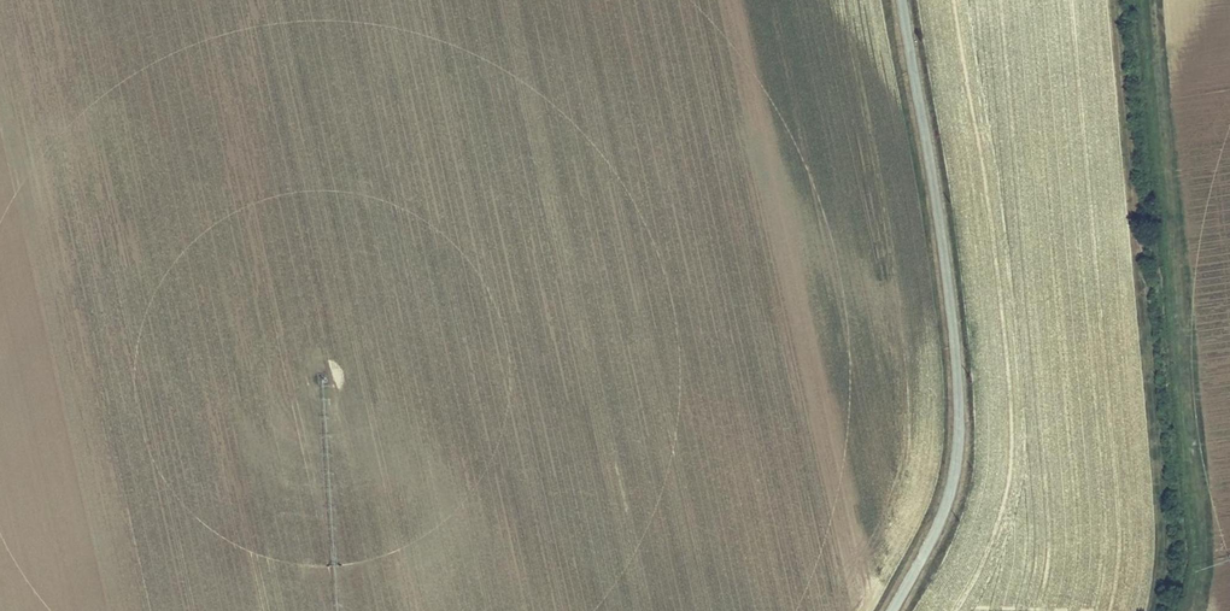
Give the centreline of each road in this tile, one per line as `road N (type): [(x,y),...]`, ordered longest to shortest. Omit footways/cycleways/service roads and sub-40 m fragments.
road 1 (unclassified): [(890,610),(939,519),(960,421),(902,0)]

